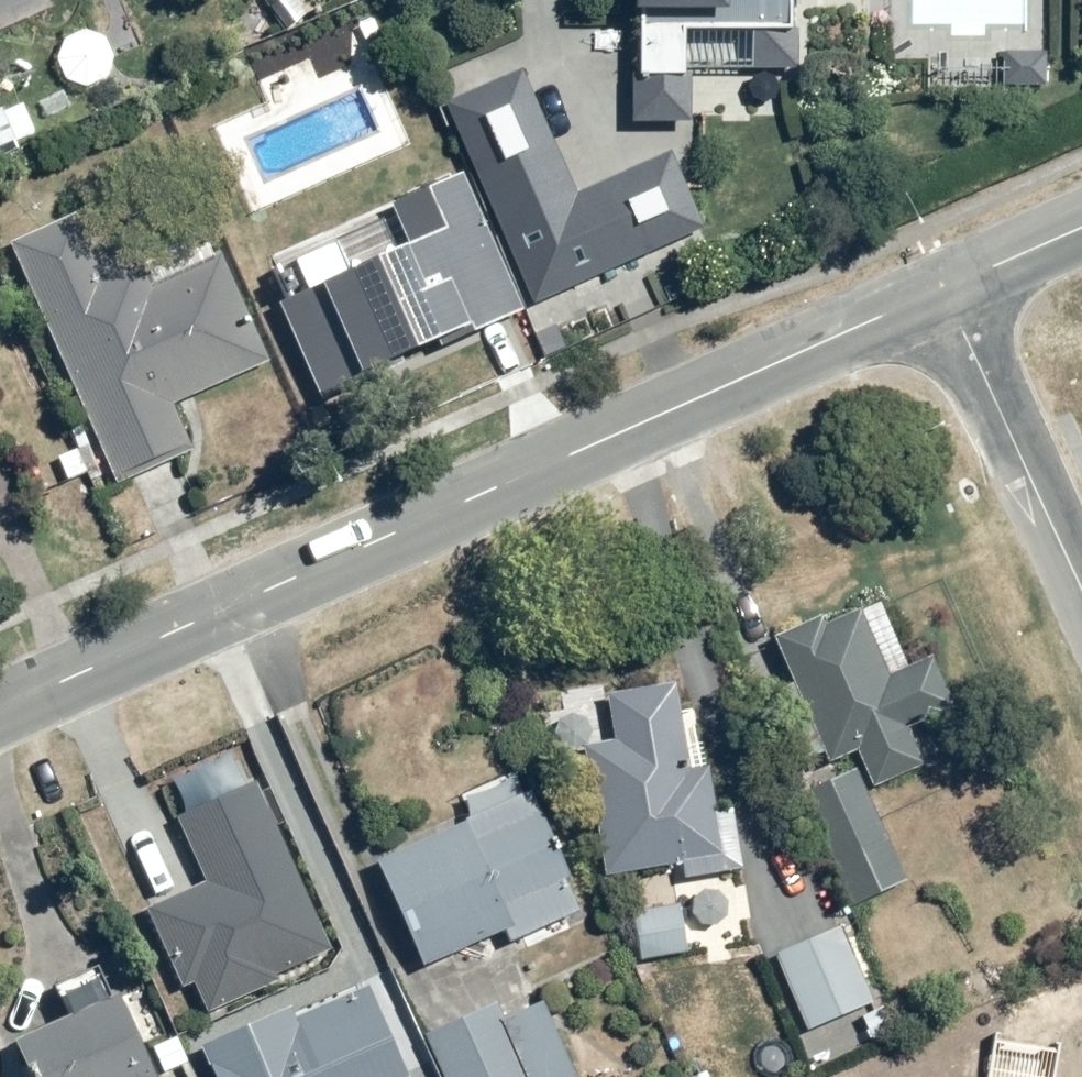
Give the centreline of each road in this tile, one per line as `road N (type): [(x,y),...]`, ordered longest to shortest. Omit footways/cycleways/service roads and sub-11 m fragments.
road 1 (tertiary): [(951,289),(0,713)]
road 2 (tertiary): [(0,653),(951,289)]
road 3 (residential): [(1081,611),(951,289)]
road 4 (tertiary): [(1081,230),(951,289)]

